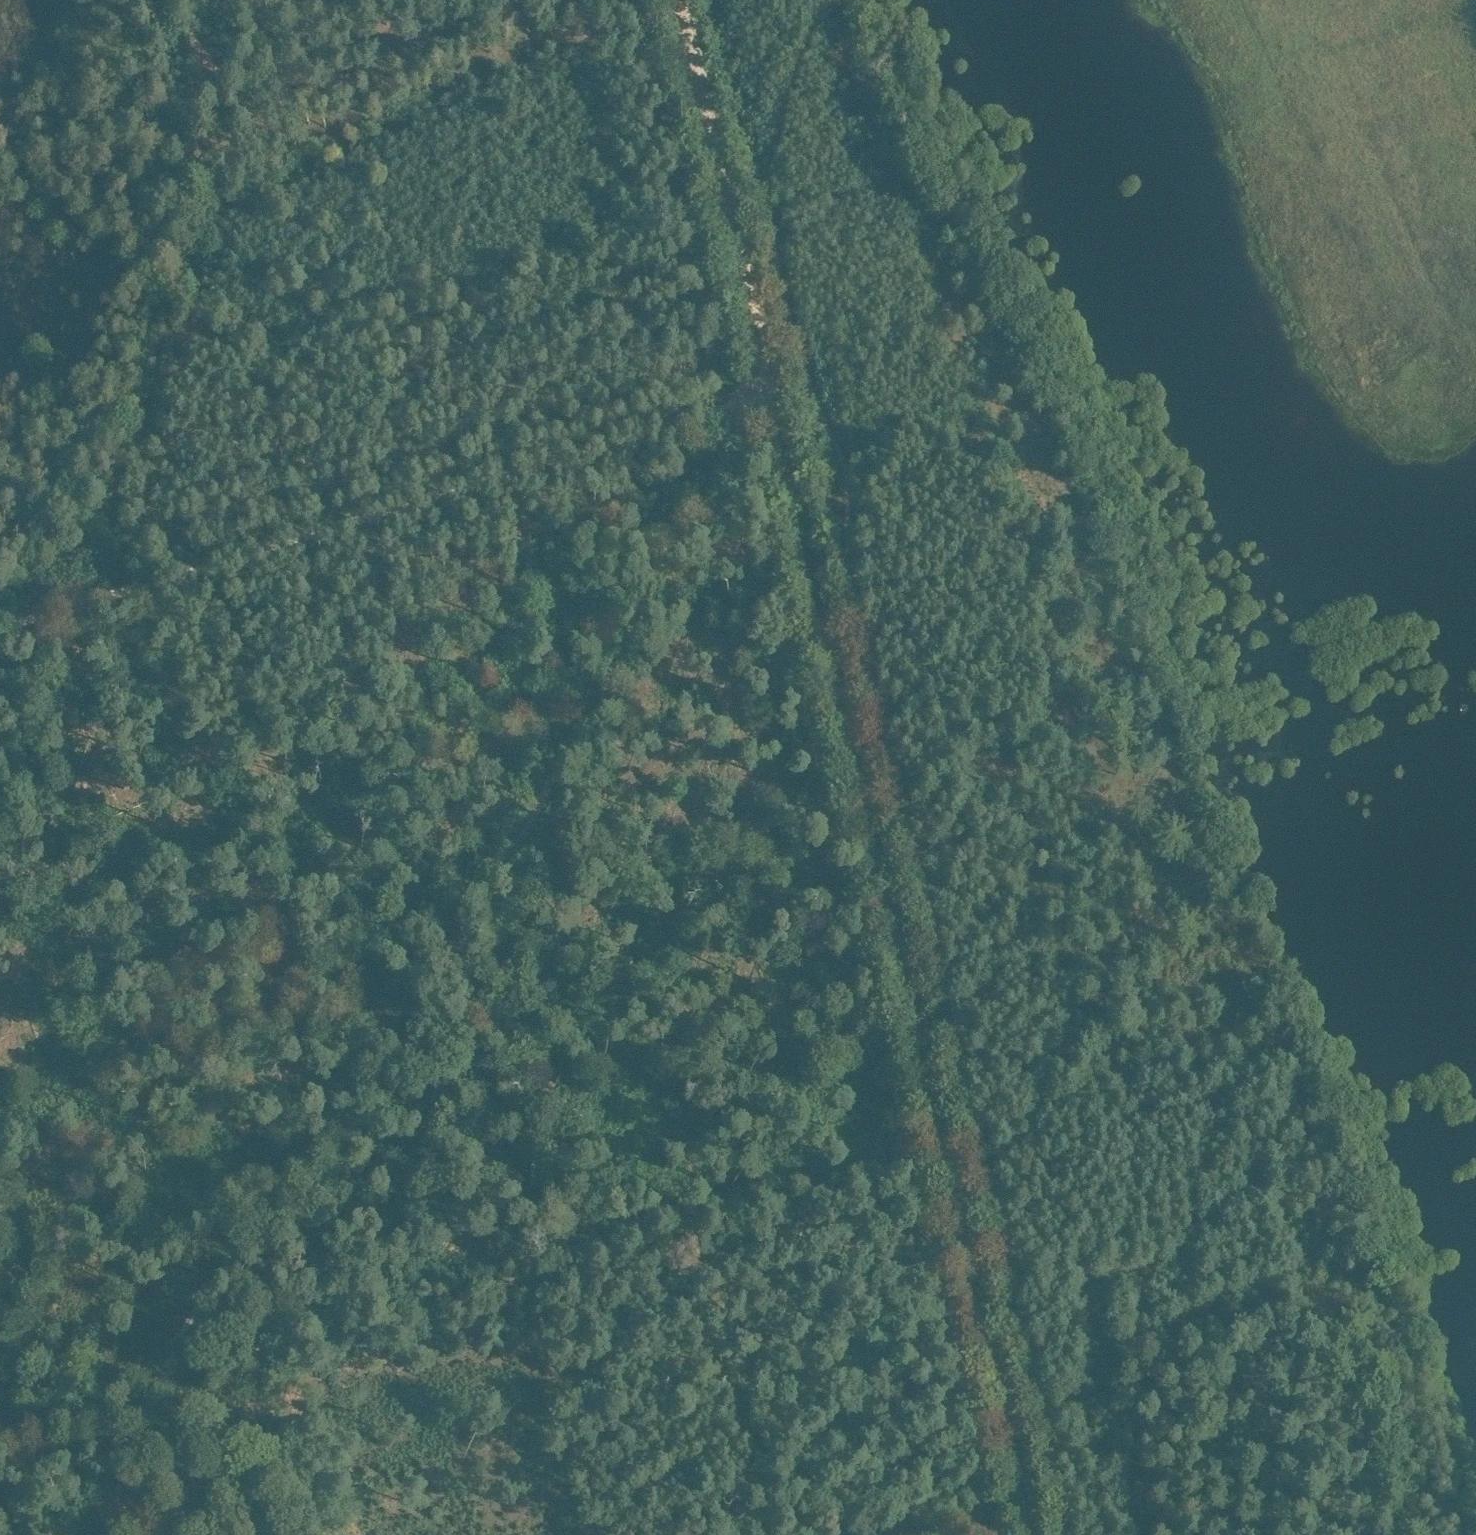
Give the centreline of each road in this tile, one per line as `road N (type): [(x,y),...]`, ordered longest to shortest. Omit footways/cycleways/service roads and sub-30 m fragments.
road 1 (track): [(767,388),(1026,1534)]
road 2 (track): [(767,388),(679,0)]

